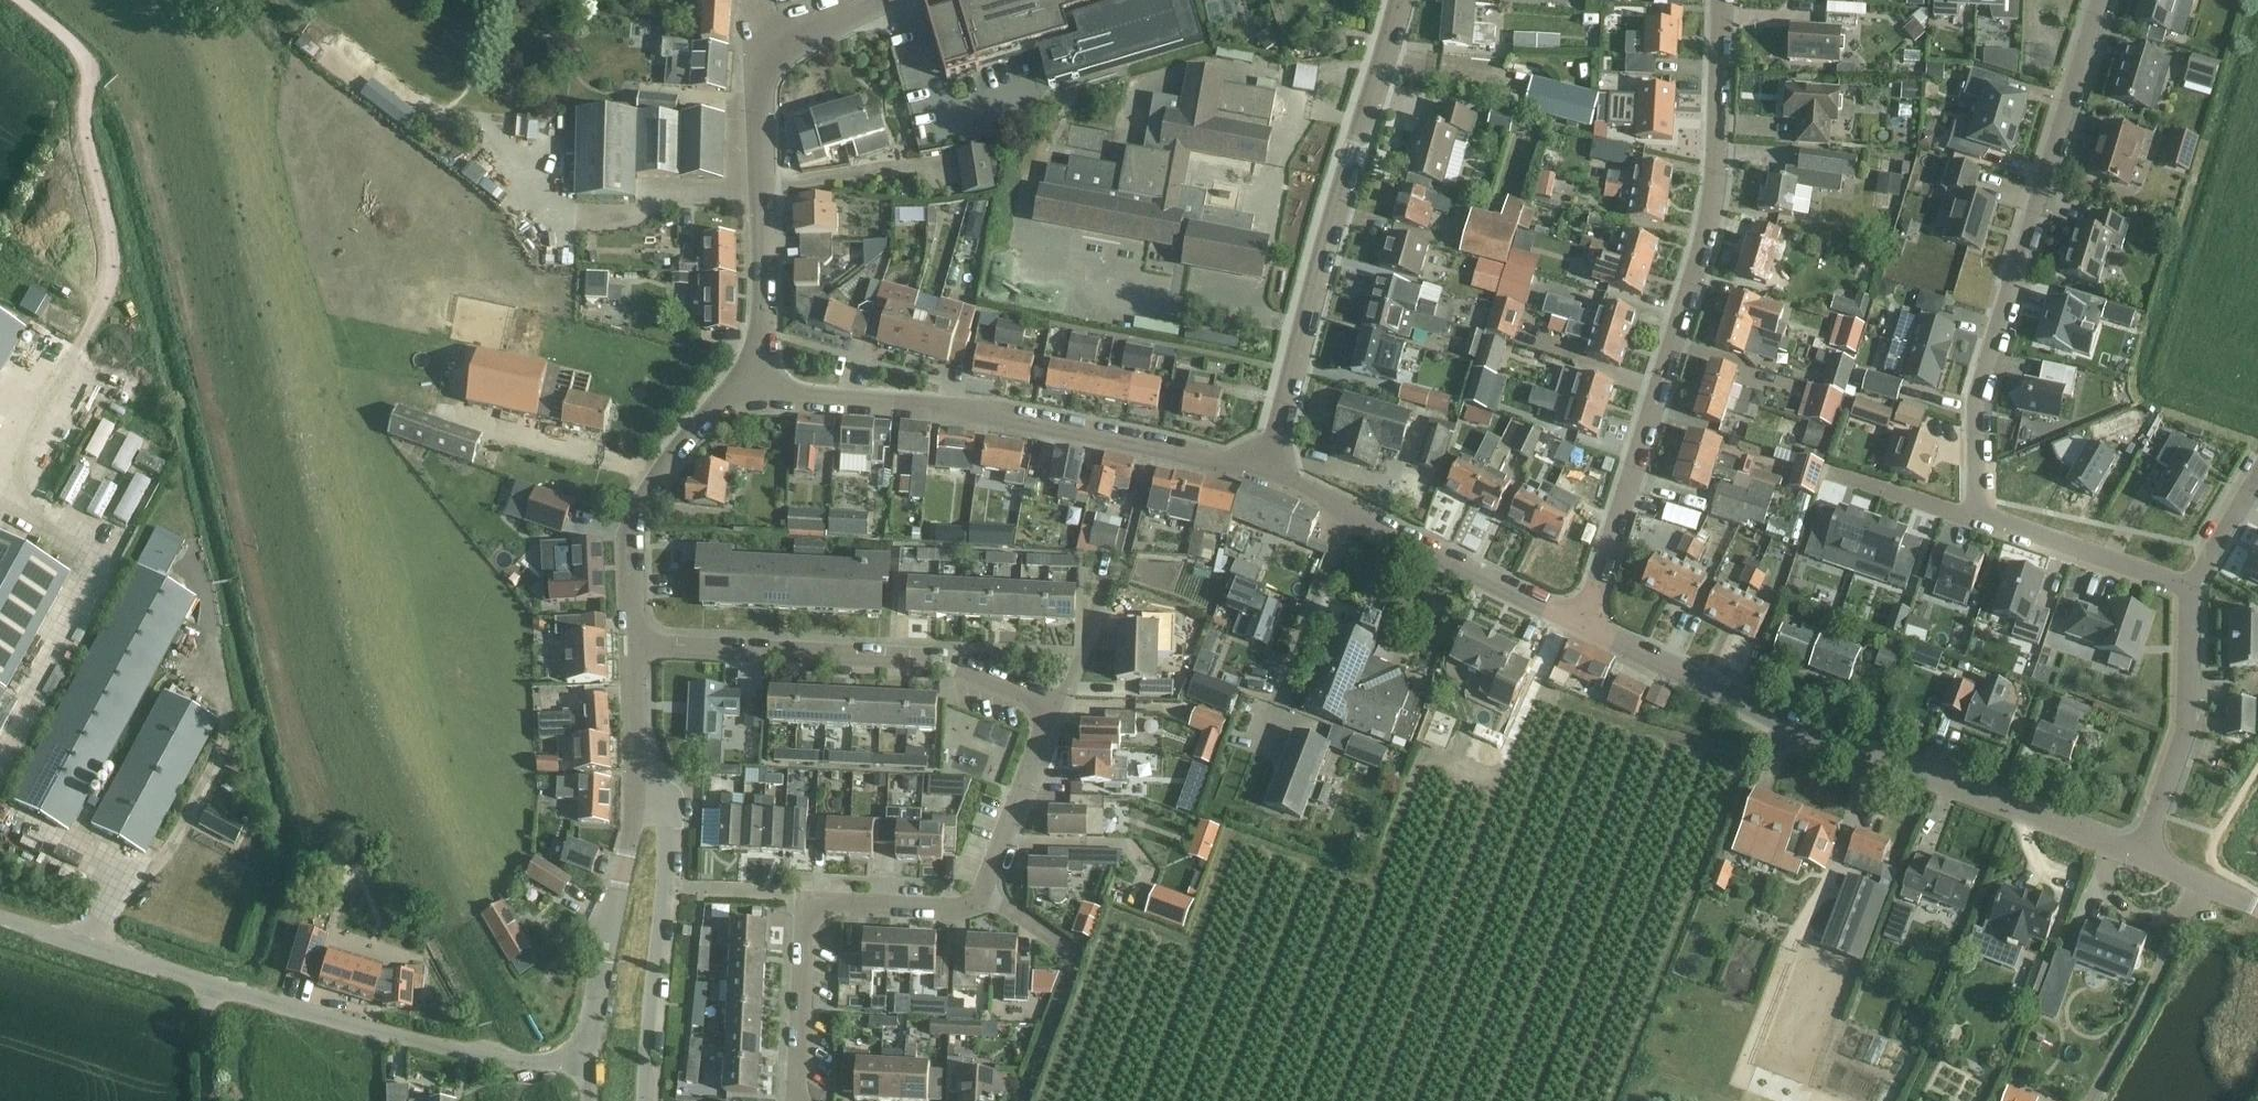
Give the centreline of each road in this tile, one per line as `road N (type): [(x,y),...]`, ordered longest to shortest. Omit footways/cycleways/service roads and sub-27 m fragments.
road 1 (residential): [(1586,626),(1715,190),(1722,0)]
road 2 (unclassified): [(586,1068),(399,1046),(0,931)]
road 3 (residential): [(2142,856),(1954,785),(1586,626)]
road 4 (residential): [(1978,520),(1972,425),(1978,383),(2095,0)]
road 5 (residential): [(1266,472),(767,391)]
road 6 (residential): [(1266,472),(1392,51),(1395,0)]
road 7 (residential): [(767,391),(756,90),(782,40),(880,2)]
road 8 (residential): [(1057,706),(900,648),(641,641)]
road 9 (residential): [(1586,626),(1266,472)]
road 10 (residential): [(880,2),(928,123),(1123,72)]
road 11 (residential): [(652,1100),(668,808),(643,786)]
road 12 (residential): [(767,391),(651,490),(635,536),(641,641)]
road 13 (residential): [(643,786),(586,1068)]
road 14 (residential): [(2142,856),(2190,727),(2186,591)]
road 15 (residential): [(2186,591),(1978,520)]
road 16 (residential): [(813,1100),(819,927),(844,893)]
road 17 (residential): [(981,904),(1057,706)]
road 18 (residential): [(1073,951),(1081,995),(1043,1100)]
road 19 (residential): [(1978,520),(1832,472)]
road 20 (residential): [(641,641),(643,786)]
road 21 (residential): [(1057,706),(1111,576)]
road 22 (residential): [(981,904),(844,893)]
road 23 (residential): [(2257,482),(2186,591)]
road 24 (residential): [(2257,910),(2142,856)]

